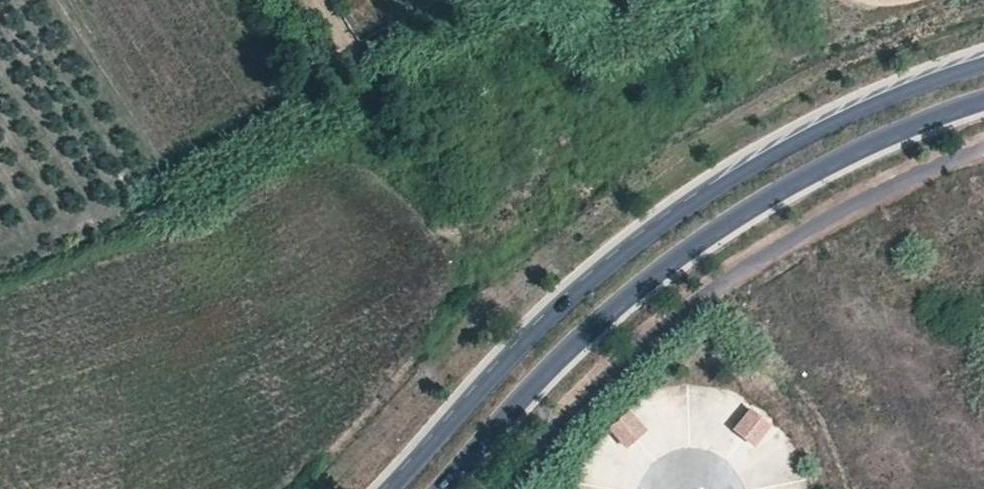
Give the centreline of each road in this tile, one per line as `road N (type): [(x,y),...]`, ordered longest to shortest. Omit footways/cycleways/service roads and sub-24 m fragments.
road 1 (primary): [(983,65),(838,121),(688,204),(564,302),(380,488)]
road 2 (primary): [(435,488),(591,328),(705,234),(852,149),(983,97)]

